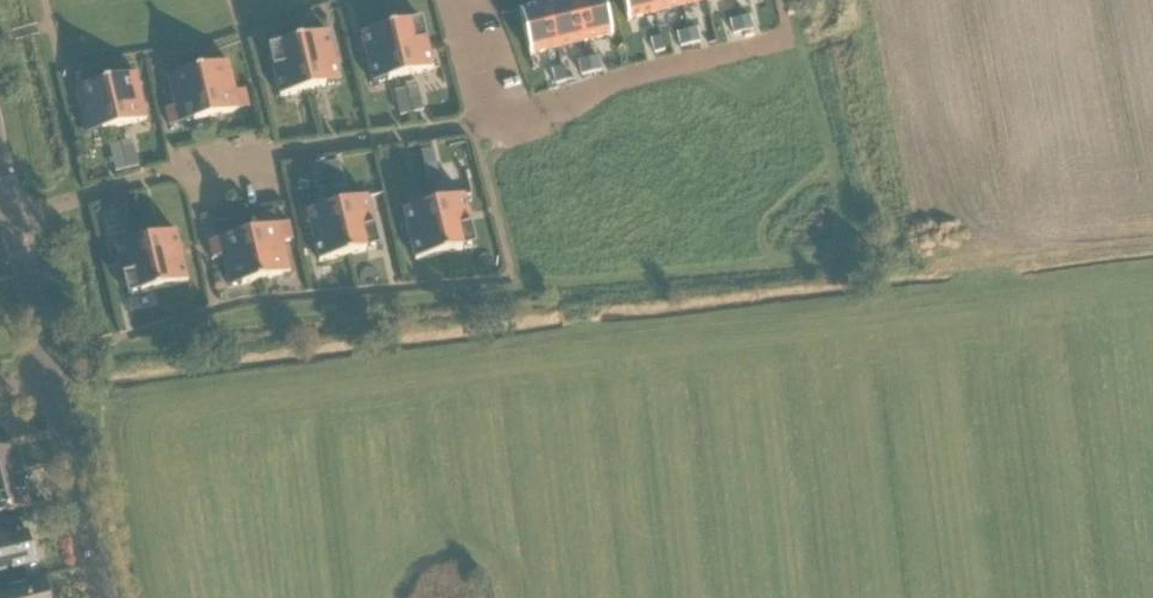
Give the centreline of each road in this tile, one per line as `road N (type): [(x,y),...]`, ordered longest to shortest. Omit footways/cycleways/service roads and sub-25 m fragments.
road 1 (residential): [(16,219),(160,174),(472,125)]
road 2 (residential): [(472,125),(788,48)]
road 3 (unclassified): [(105,597),(51,375)]
road 4 (unclassified): [(51,375),(16,219)]
road 5 (residential): [(472,125),(439,0)]

